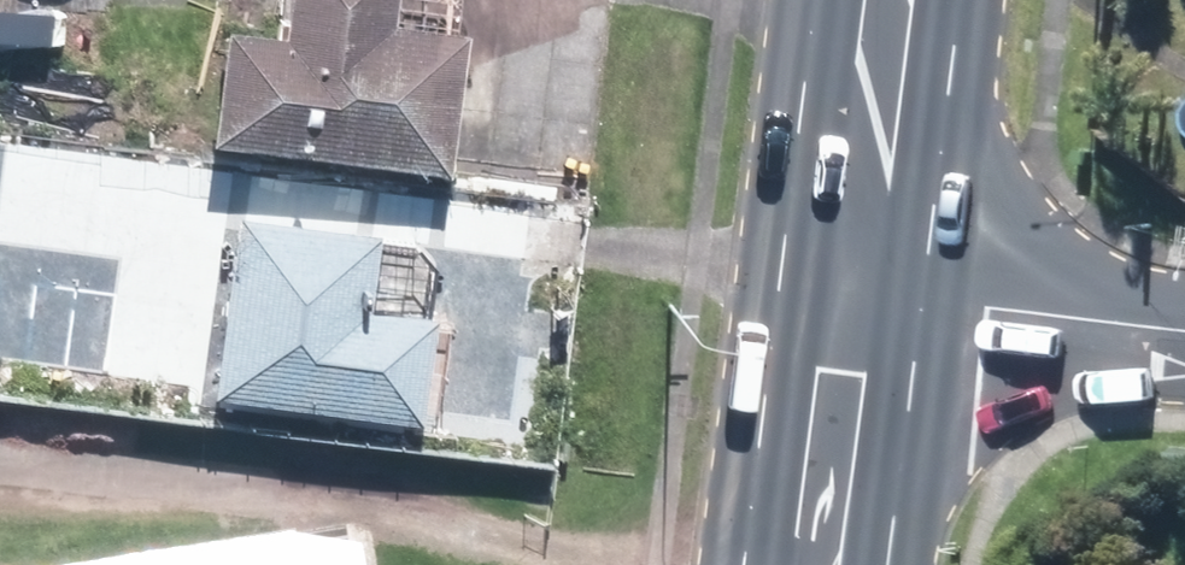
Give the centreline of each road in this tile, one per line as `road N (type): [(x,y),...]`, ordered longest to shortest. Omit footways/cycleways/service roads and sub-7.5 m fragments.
road 1 (residential): [(1184,332),(853,293)]
road 2 (primary): [(853,293),(890,0)]
road 3 (primary): [(819,564),(853,293)]

